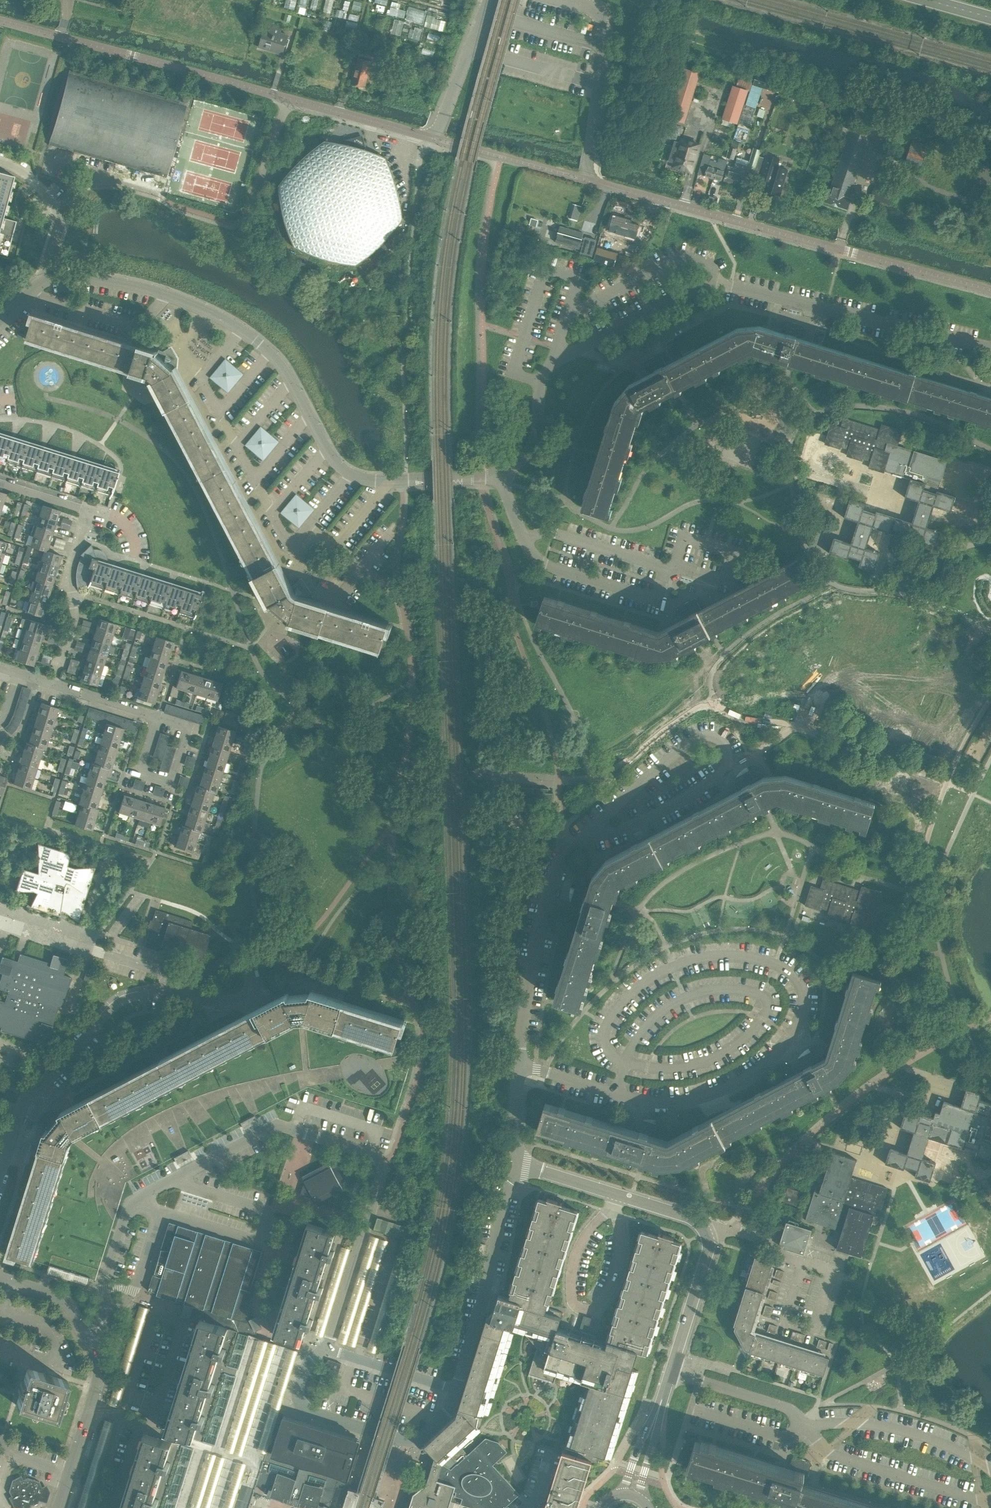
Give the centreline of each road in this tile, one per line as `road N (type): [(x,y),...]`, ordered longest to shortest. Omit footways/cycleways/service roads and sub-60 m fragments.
road 1 (residential): [(506,470),(535,448),(539,382),(547,367),(707,281),(990,347)]
road 2 (residential): [(45,280),(78,277),(145,289),(242,330),(278,366),(329,452),(358,479),(482,478),(506,470)]
road 3 (unclassified): [(990,291),(585,179),(590,149)]
road 4 (unclassified): [(433,139),(0,20)]
road 5 (residential): [(661,1401),(708,1251),(706,1231),(693,1220),(519,1165)]
road 6 (residential): [(519,1165),(528,992),(564,850)]
road 7 (residential): [(0,1175),(30,1096),(112,1009),(172,990)]
road 8 (residential): [(143,1199),(279,1125),(386,1153)]
road 9 (residential): [(457,1390),(519,1165)]
road 10 (residential): [(525,538),(543,563),(672,606),(725,582)]
road 11 (residential): [(325,1348),(386,1153)]
road 12 (residential): [(45,280),(69,203),(82,186),(119,185),(163,200)]
road 13 (residential): [(55,686),(73,624),(70,571),(90,509)]
road 14 (unclassified): [(572,0),(610,12),(590,149)]
road 15 (residential): [(414,1440),(308,1408),(325,1348)]
road 16 (residential): [(102,1324),(128,1308),(158,1211),(143,1199)]
road 17 (unclassified): [(433,139),(490,0)]
road 18 (residential): [(172,990),(219,1001),(249,990),(244,964),(204,973)]
road 19 (residential): [(69,1473),(99,1375),(85,1334)]
road 20 (residential): [(457,1390),(325,1348)]
road 21 (residential): [(143,1199),(130,1206),(105,1285),(102,1324)]
road 22 (residential): [(159,717),(190,726),(172,783),(141,773)]

